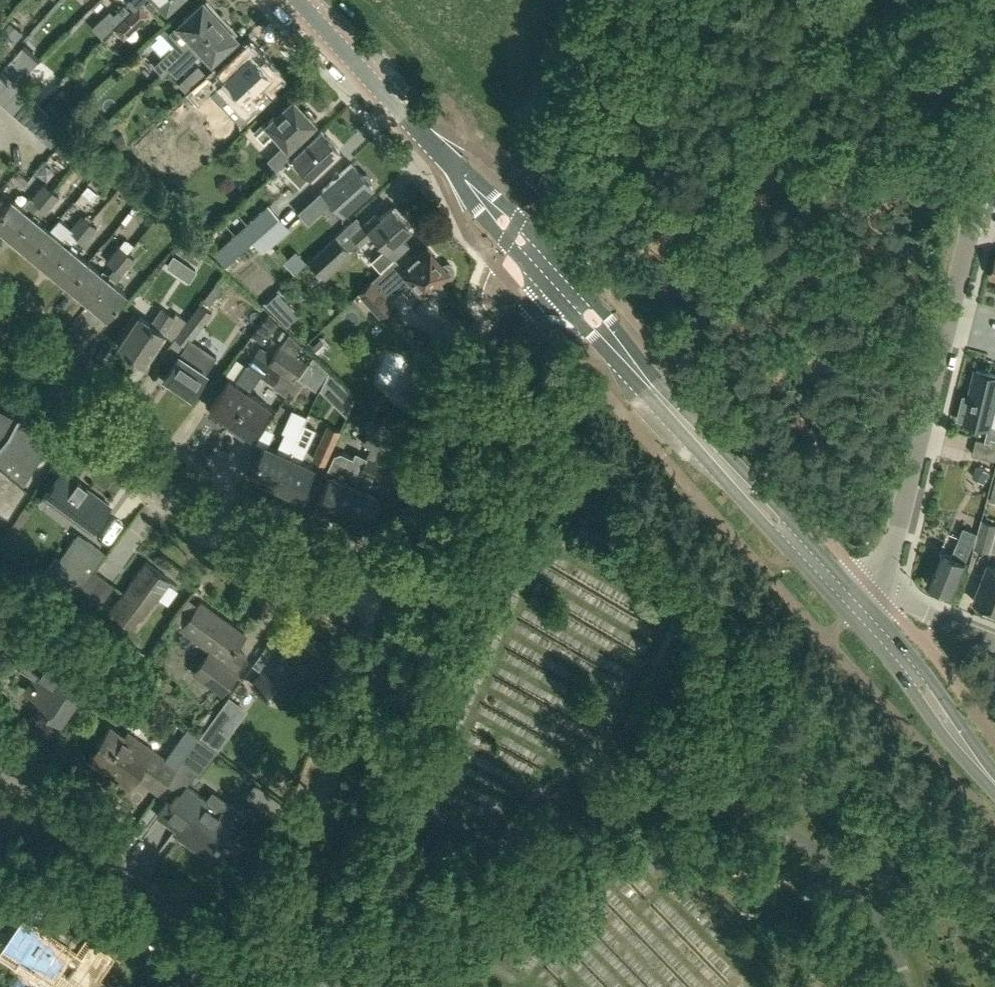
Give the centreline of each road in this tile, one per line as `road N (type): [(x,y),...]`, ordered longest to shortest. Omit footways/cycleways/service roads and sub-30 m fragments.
road 1 (secondary): [(521,240),(861,610)]
road 2 (unclassified): [(395,605),(183,509),(0,335)]
road 3 (unclassified): [(882,594),(994,130)]
road 4 (residential): [(252,986),(395,605)]
road 5 (unclassified): [(395,605),(521,240)]
road 6 (secondary): [(300,0),(521,240)]
road 7 (residential): [(193,986),(191,942),(168,911),(0,764)]
road 8 (secondary): [(994,770),(861,610)]
road 9 (residential): [(994,641),(882,594)]

